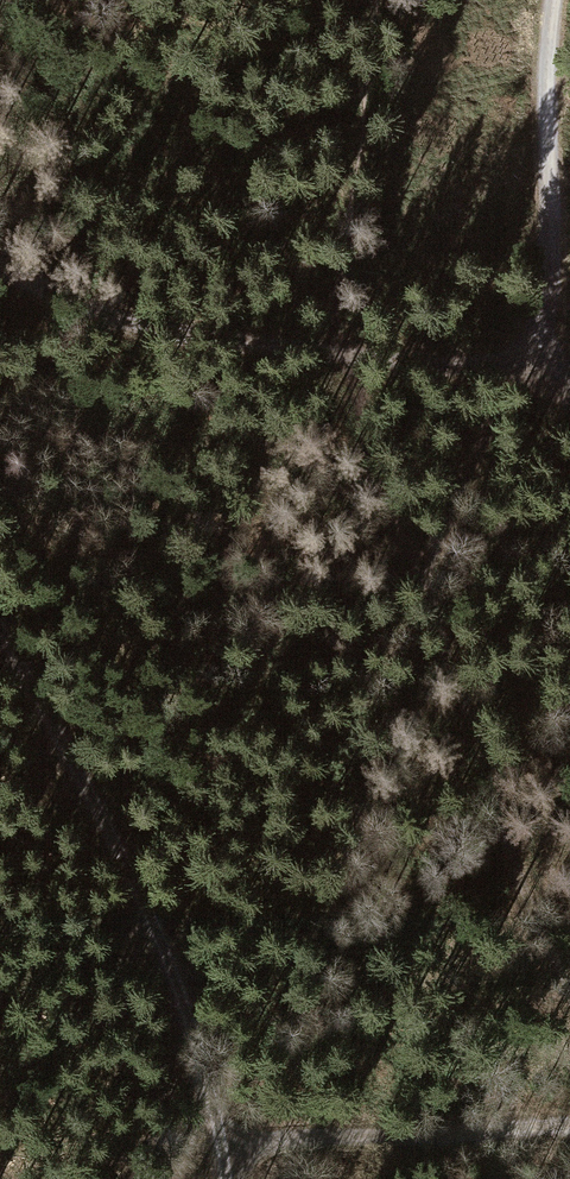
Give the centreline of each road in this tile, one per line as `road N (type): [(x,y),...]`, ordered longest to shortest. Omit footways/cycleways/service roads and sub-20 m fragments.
road 1 (track): [(569,980),(480,729),(393,523),(339,356)]
road 2 (track): [(0,620),(148,909),(204,1039),(225,1178)]
road 3 (track): [(0,267),(52,294),(207,333),(339,356),(547,366)]
road 4 (track): [(547,366),(539,98),(554,0)]
road 5 (track): [(222,1148),(569,1122)]
road 6 (track): [(428,601),(444,526),(513,364)]

